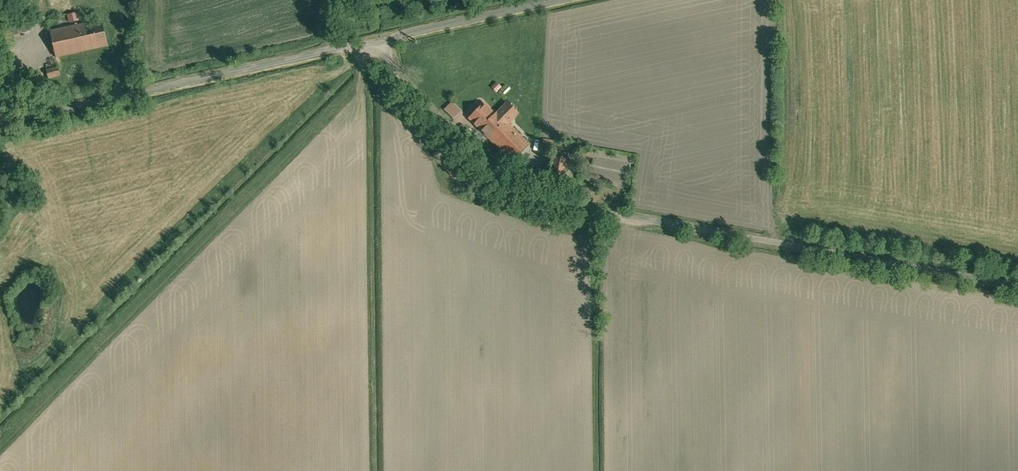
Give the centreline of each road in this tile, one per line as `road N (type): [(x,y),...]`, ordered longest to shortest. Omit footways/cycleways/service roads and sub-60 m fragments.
road 1 (residential): [(1017,285),(515,193),(477,167),(434,121),(386,44)]
road 2 (unclassified): [(386,44),(0,115)]
road 3 (unclassified): [(558,0),(386,44)]

